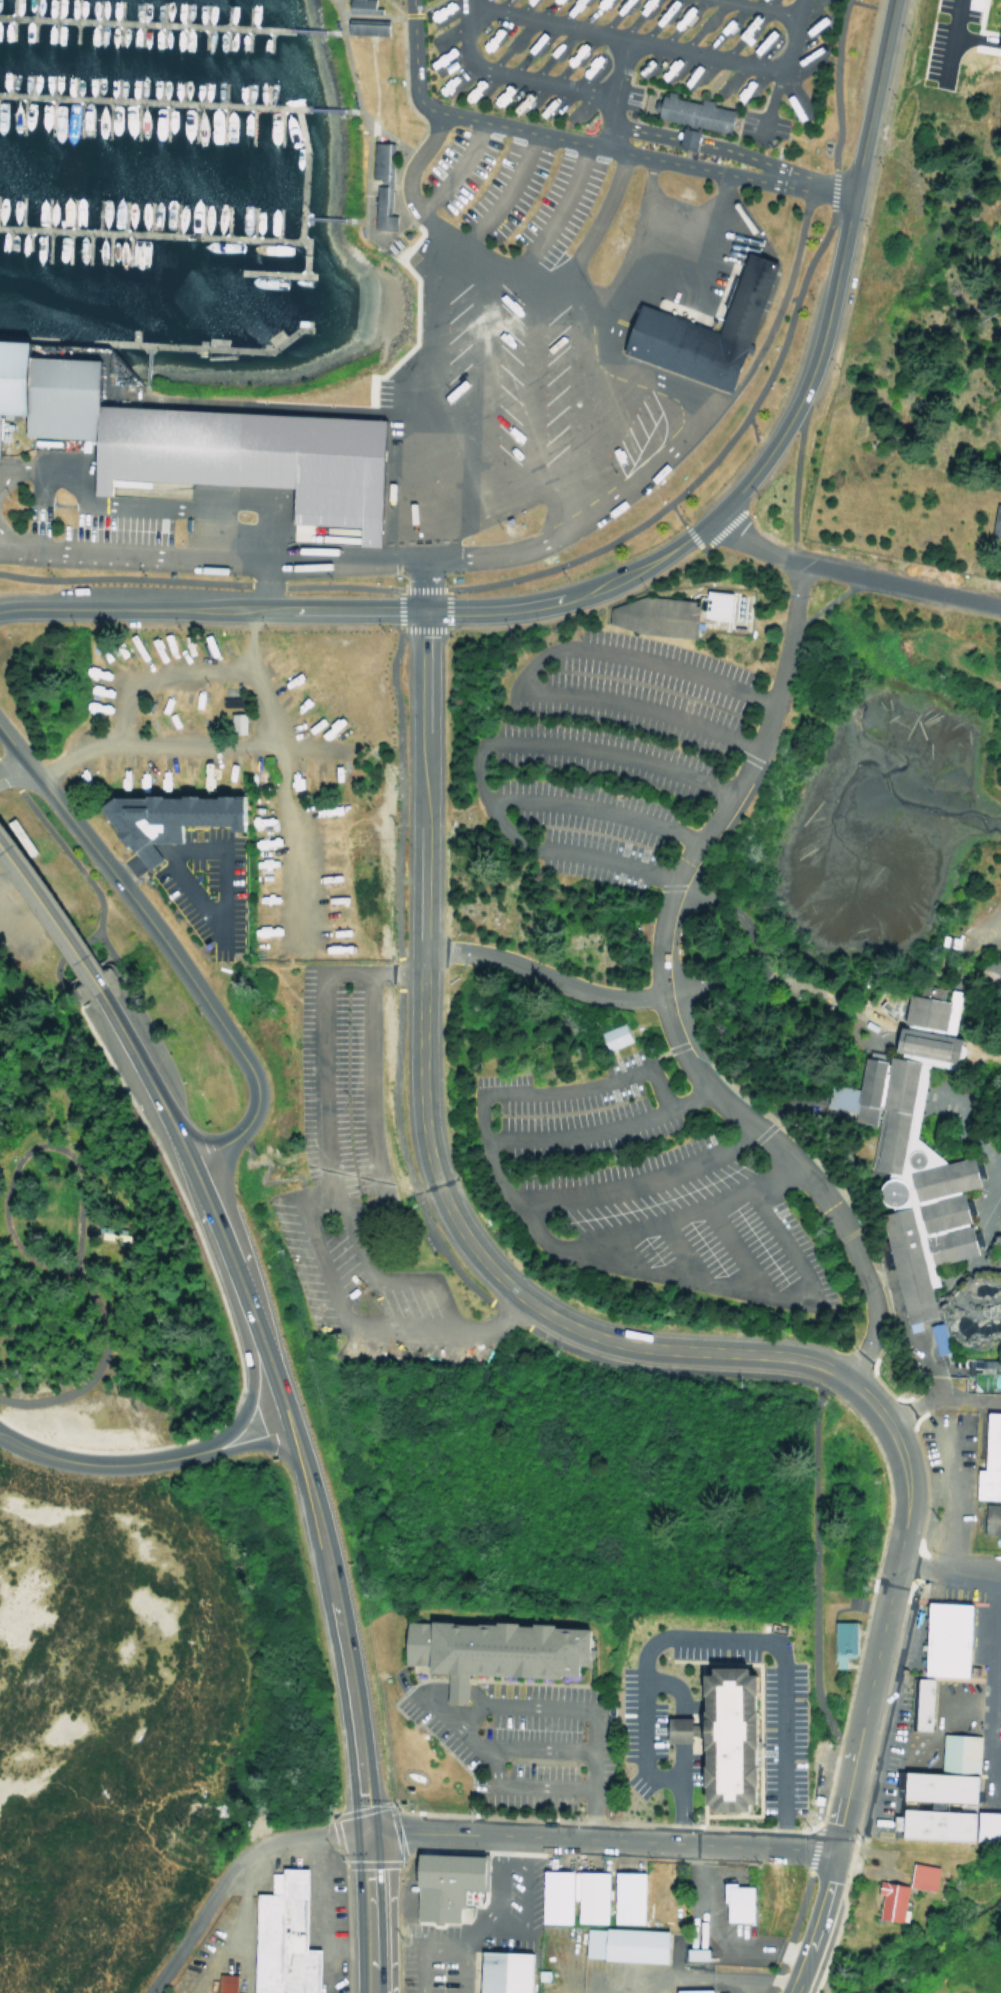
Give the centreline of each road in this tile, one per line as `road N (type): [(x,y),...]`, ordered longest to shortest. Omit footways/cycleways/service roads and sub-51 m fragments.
road 1 (tertiary): [(0,610),(511,609),(573,597),(646,564),(714,516),(743,483),(773,443),(806,369),(890,0)]
road 2 (tertiary): [(846,1381),(803,1358),(647,1346),(589,1333),(519,1296),(461,1235),(436,1185),(422,1115),(424,611)]
road 3 (residential): [(846,1381),(872,1323),(842,1223),(790,1159),(702,1090),(665,1019),(656,958),(663,904),(747,768),(772,705),(802,564)]
road 4 (trunk): [(369,1992),(367,1830),(310,1505)]
road 5 (trunk): [(289,1424),(189,1164),(100,993)]
road 6 (residential): [(832,1849),(367,1830)]
road 7 (tertiary): [(832,1849),(905,1508),(901,1459),(885,1422)]
road 8 (tertiary): [(37,778),(247,1059)]
road 9 (residential): [(714,516),(776,558),(1000,607)]
road 10 (residential): [(146,1992),(248,1850),(283,1835),(367,1830)]
road 11 (tertiary): [(249,1436),(141,1463),(78,1463),(0,1437)]
road 12 (residential): [(383,1992),(391,1853),(444,1832)]
road 13 (trunk): [(100,993),(0,843)]
road 14 (tertiary): [(793,1992),(813,1955),(832,1849)]
road 15 (tertiary): [(247,1059),(258,1083),(251,1120),(189,1164)]
road 16 (residential): [(885,1422),(939,1394),(1000,1398)]

